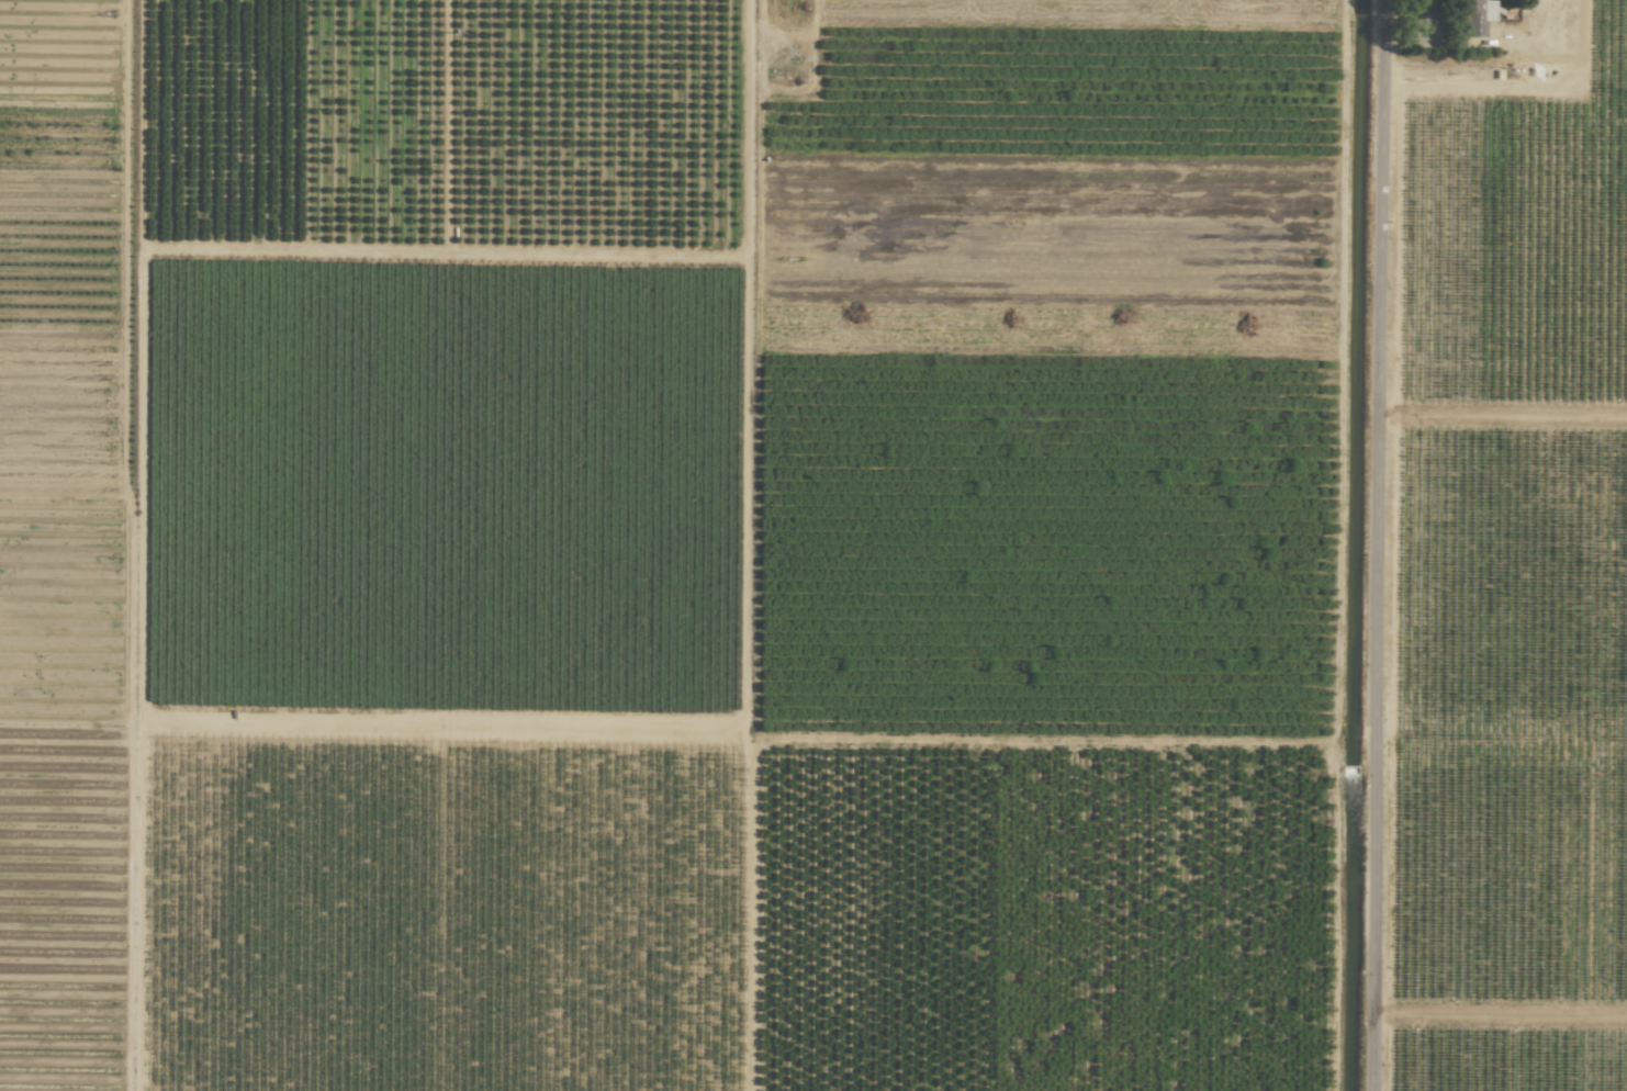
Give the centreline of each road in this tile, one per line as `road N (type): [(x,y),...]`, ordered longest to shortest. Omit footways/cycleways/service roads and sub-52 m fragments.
road 1 (residential): [(1381,0),(1370,1090)]

